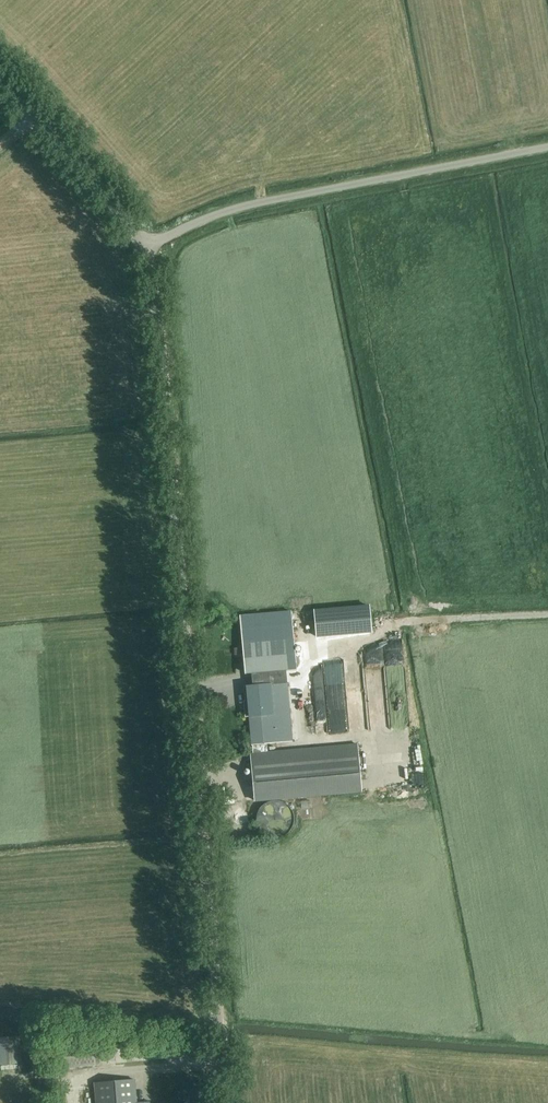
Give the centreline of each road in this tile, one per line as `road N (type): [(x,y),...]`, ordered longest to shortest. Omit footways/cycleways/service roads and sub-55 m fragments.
road 1 (unclassified): [(226,1102),(158,316),(141,245)]
road 2 (unclassified): [(141,245),(250,204),(547,146)]
road 3 (unclassified): [(141,245),(106,193),(0,77)]

